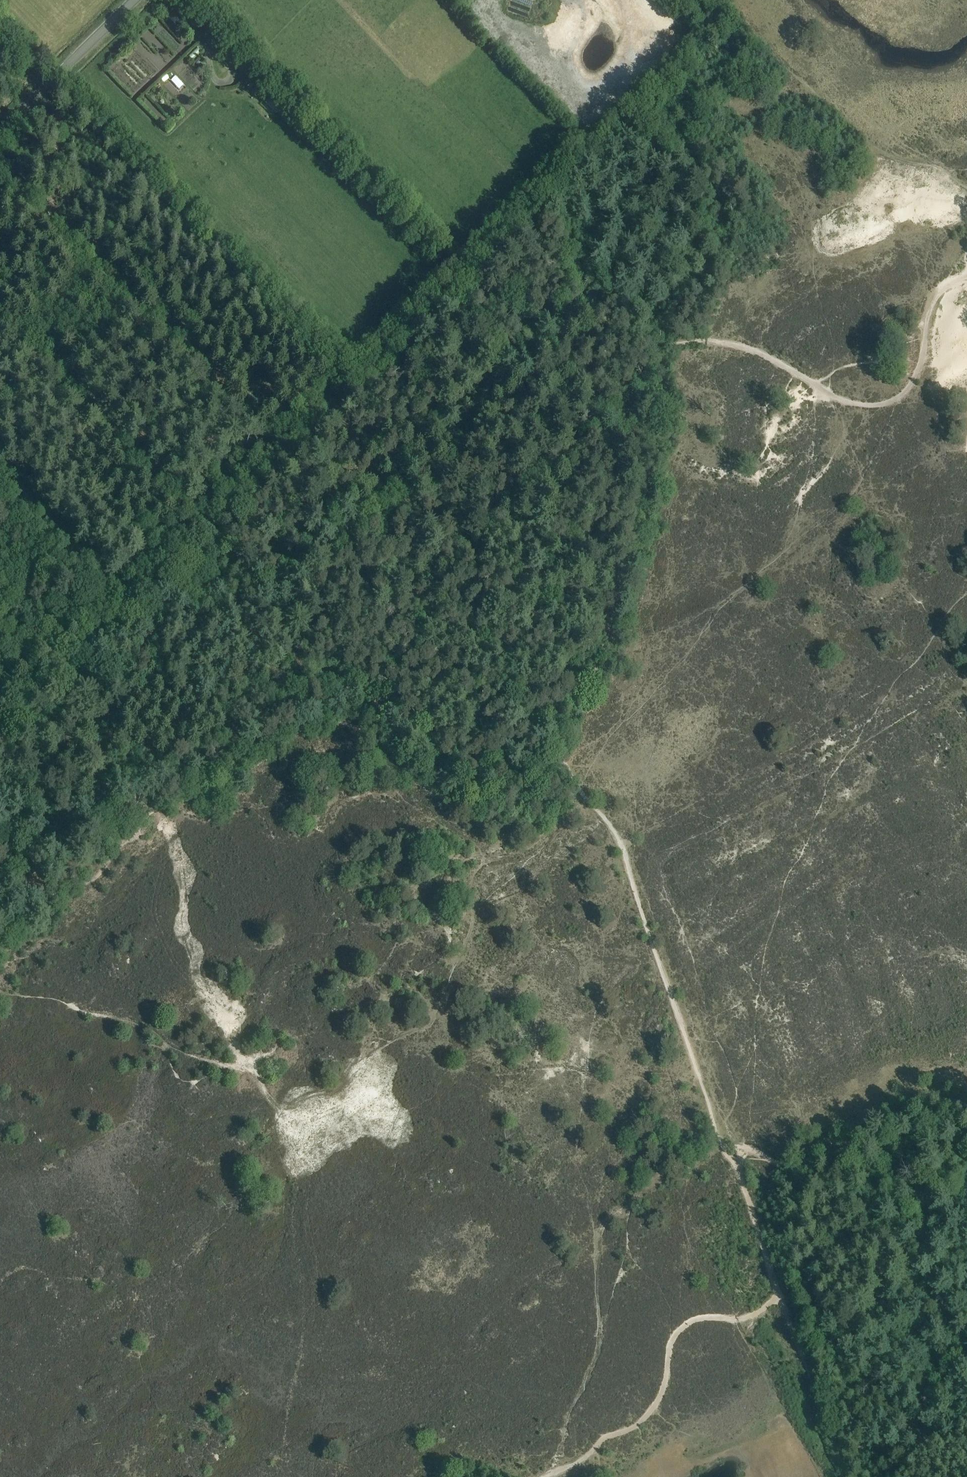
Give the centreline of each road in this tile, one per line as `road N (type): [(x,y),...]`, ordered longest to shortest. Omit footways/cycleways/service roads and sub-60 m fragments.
road 1 (track): [(551,1475),(656,1409),(672,1343),(690,1323),(744,1320),(780,1299),(723,1146)]
road 2 (track): [(0,470),(137,608)]
road 3 (tertiary): [(0,133),(135,0)]

